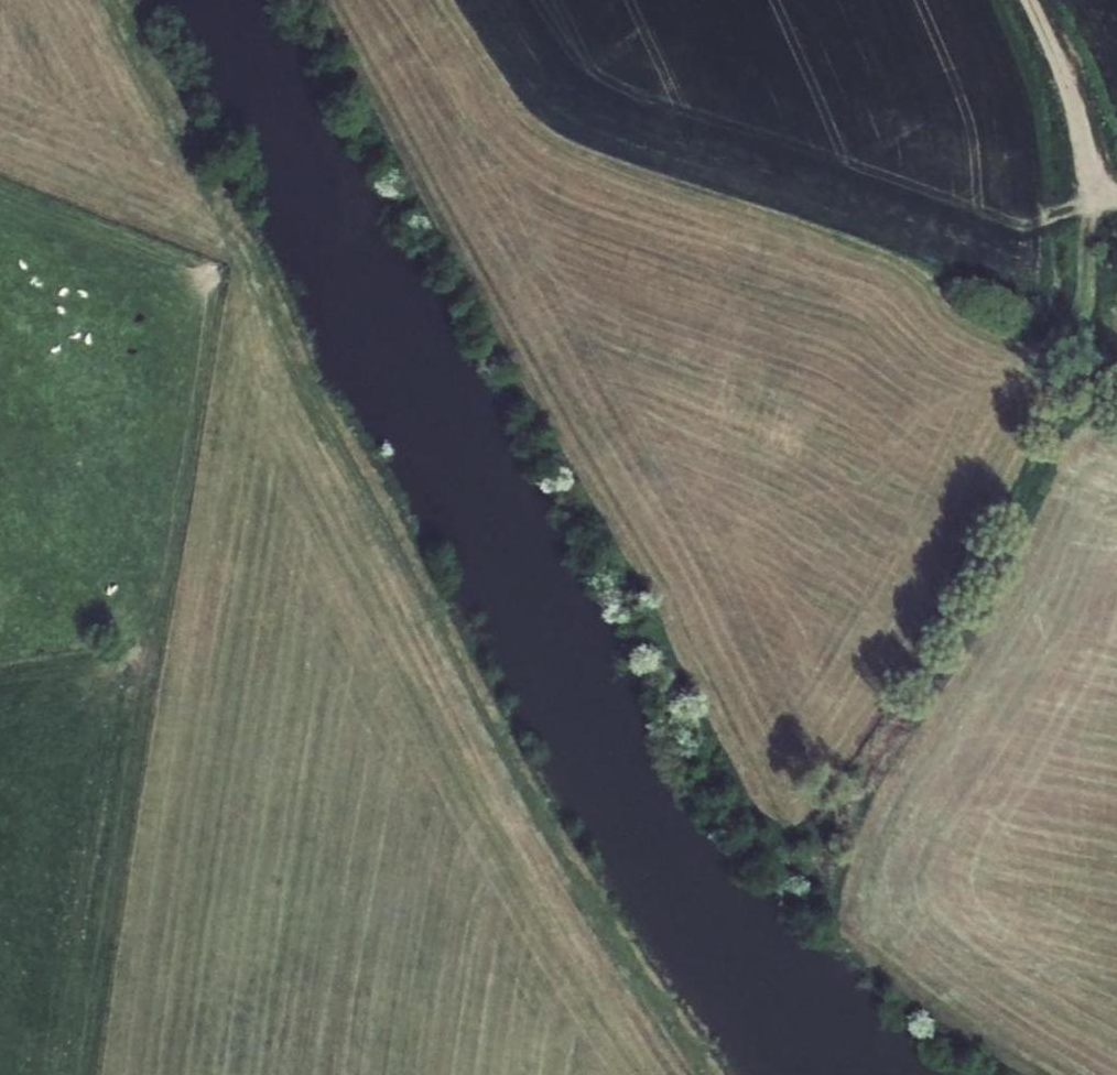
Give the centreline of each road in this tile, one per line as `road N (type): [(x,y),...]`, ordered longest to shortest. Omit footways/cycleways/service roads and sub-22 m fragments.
road 1 (track): [(93,0),(679,1074)]
road 2 (unclassified): [(1094,190),(1070,91),(1029,0)]

